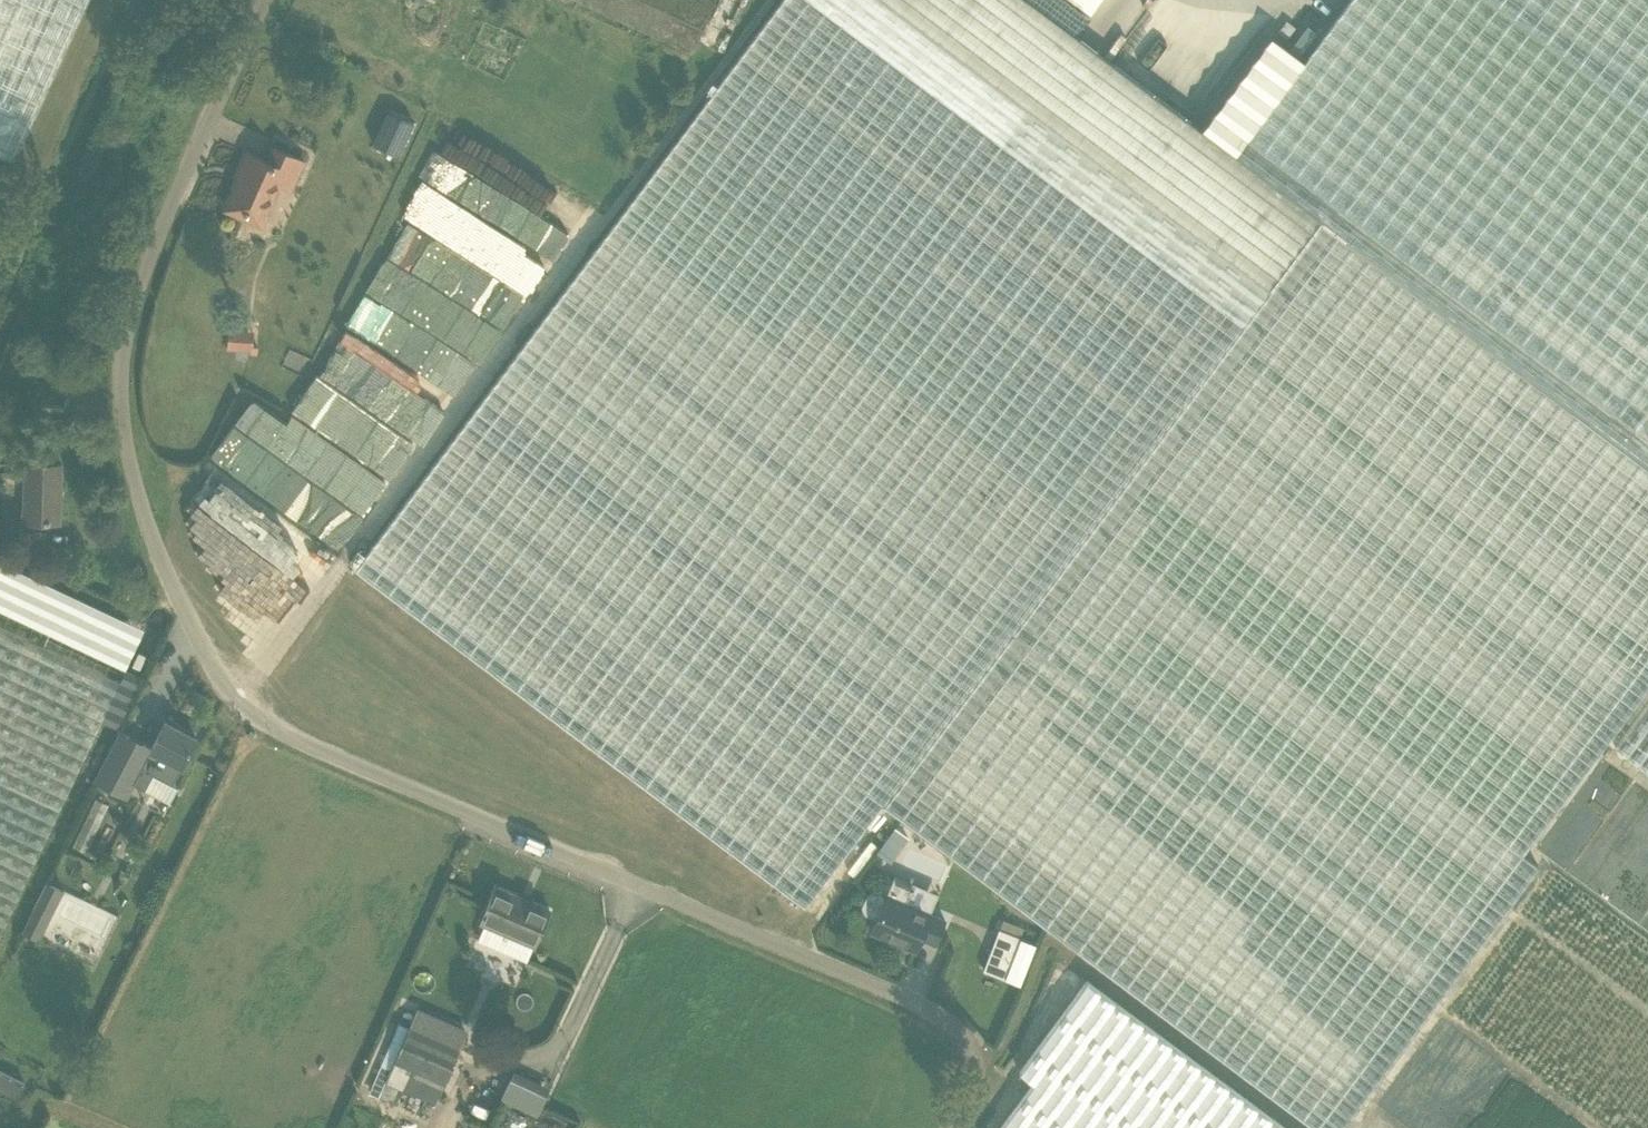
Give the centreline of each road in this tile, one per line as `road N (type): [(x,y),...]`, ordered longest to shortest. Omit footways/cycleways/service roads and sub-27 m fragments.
road 1 (unclassified): [(957,1127),(976,1064),(963,1032),(918,1005),(285,733),(235,702),(200,647),(149,530),(121,381),(136,291),(265,0)]
road 2 (track): [(28,1127),(235,702)]

